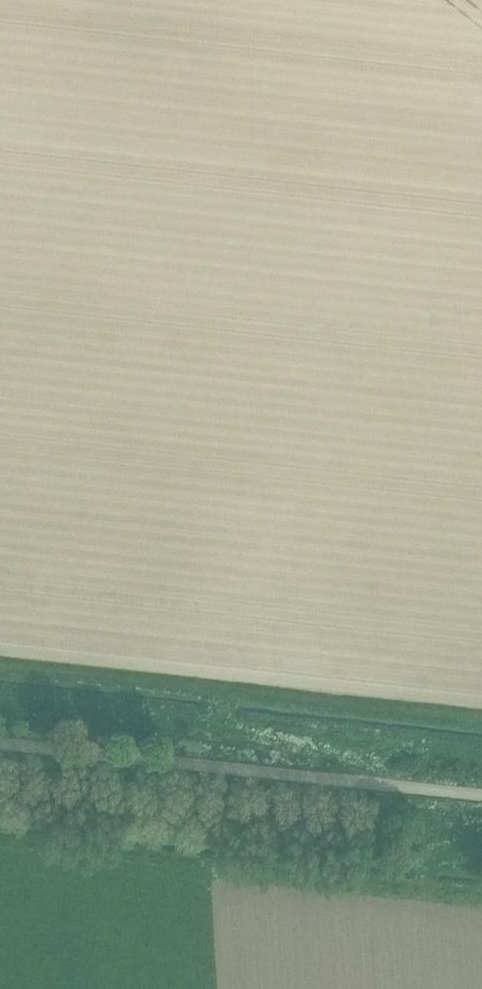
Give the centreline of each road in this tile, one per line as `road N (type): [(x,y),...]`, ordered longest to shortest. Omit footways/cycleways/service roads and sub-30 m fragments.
road 1 (unclassified): [(481,795),(0,744)]

